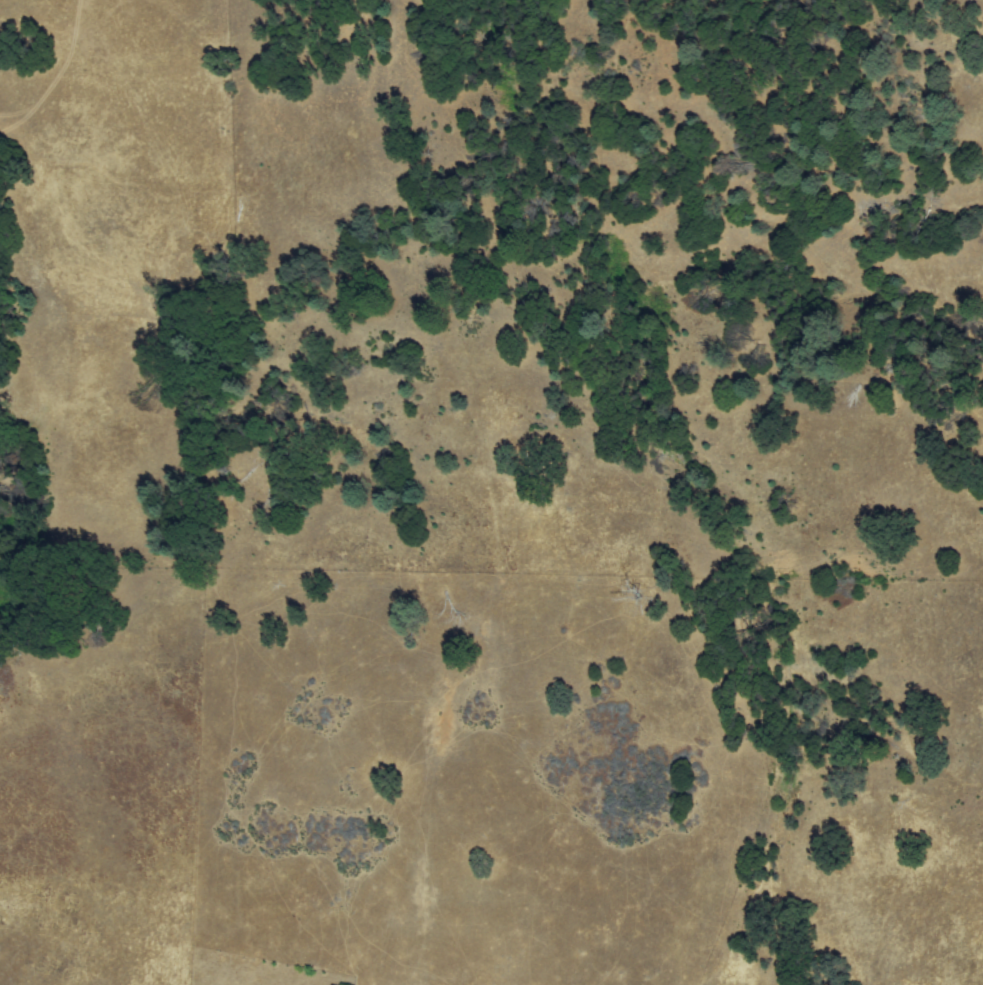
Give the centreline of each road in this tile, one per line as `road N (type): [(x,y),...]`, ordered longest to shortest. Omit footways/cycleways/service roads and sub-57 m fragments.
road 1 (track): [(755,671),(777,984)]

